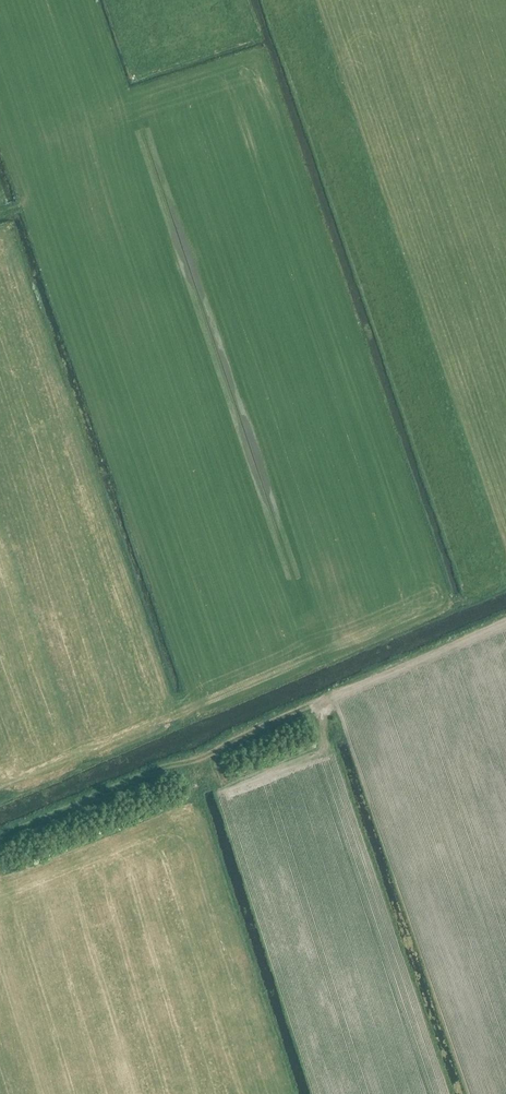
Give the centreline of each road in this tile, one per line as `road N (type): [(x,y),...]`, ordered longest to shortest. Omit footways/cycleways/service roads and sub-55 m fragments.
road 1 (track): [(0,837),(505,622)]

